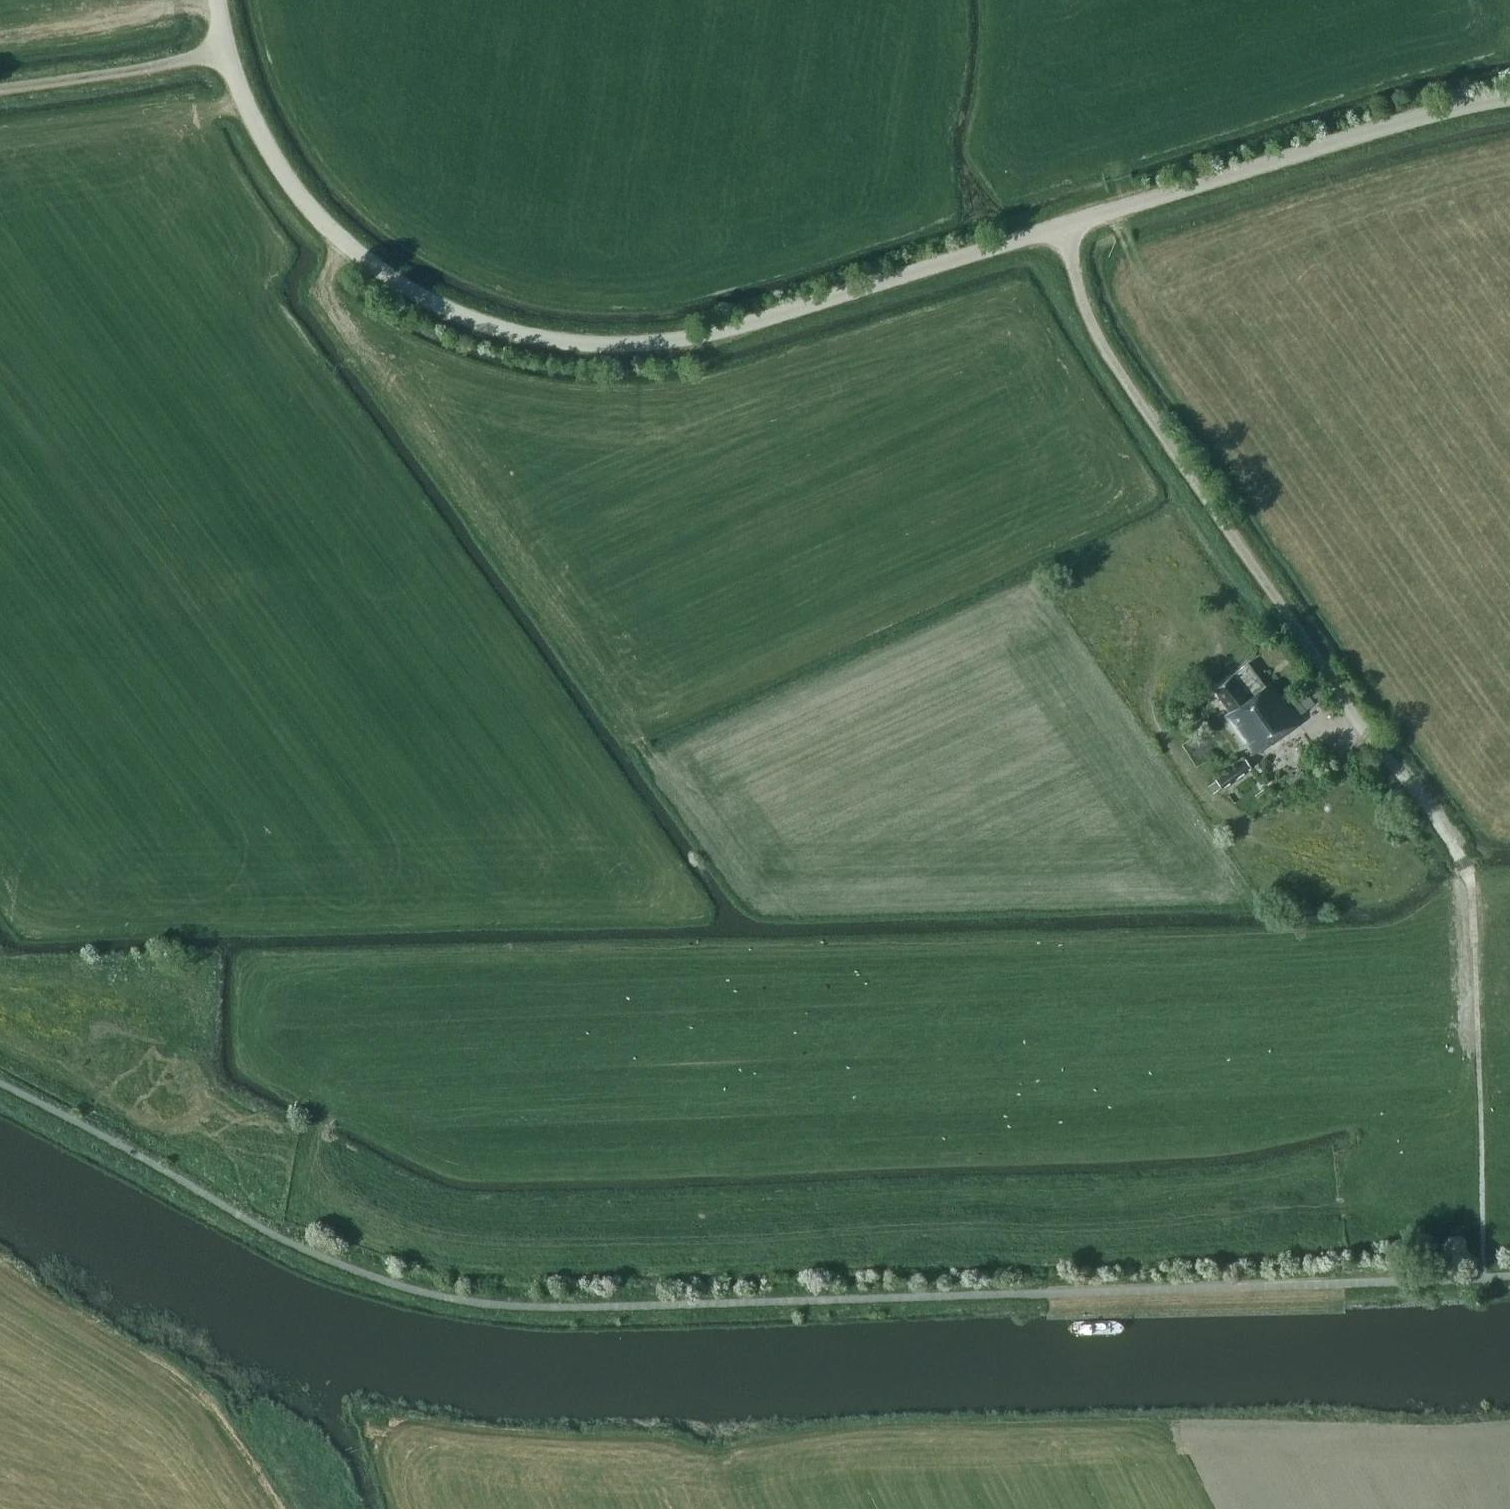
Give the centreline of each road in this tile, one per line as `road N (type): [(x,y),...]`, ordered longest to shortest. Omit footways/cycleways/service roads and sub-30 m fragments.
road 1 (unclassified): [(1065,224),(684,339),(606,344),(528,333),(424,293),(364,253),(312,202),(251,110),(225,48),(218,0)]
road 2 (unclassified): [(1065,224),(1429,112),(1509,96)]

